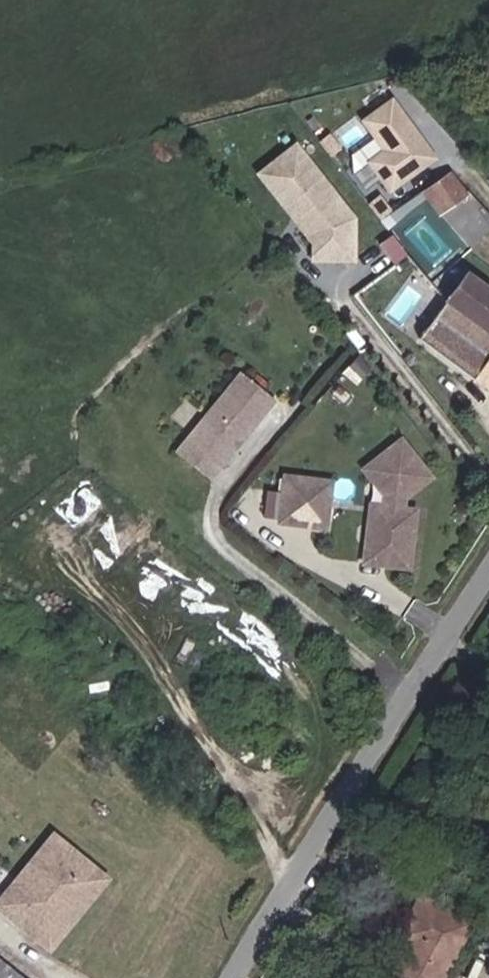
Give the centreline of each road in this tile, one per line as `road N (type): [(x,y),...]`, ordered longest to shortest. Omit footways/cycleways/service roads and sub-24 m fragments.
road 1 (residential): [(488,562),(236,977)]

